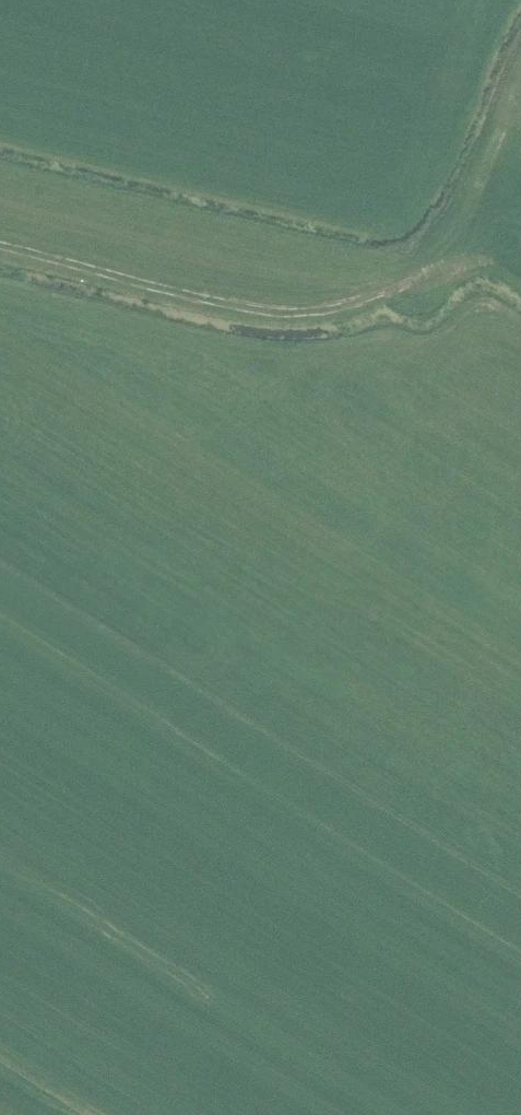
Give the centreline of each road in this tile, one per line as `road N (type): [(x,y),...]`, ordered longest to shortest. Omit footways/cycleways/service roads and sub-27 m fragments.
road 1 (track): [(0,248),(241,307),(329,311),(370,299),(417,267),(472,196),(520,87)]

